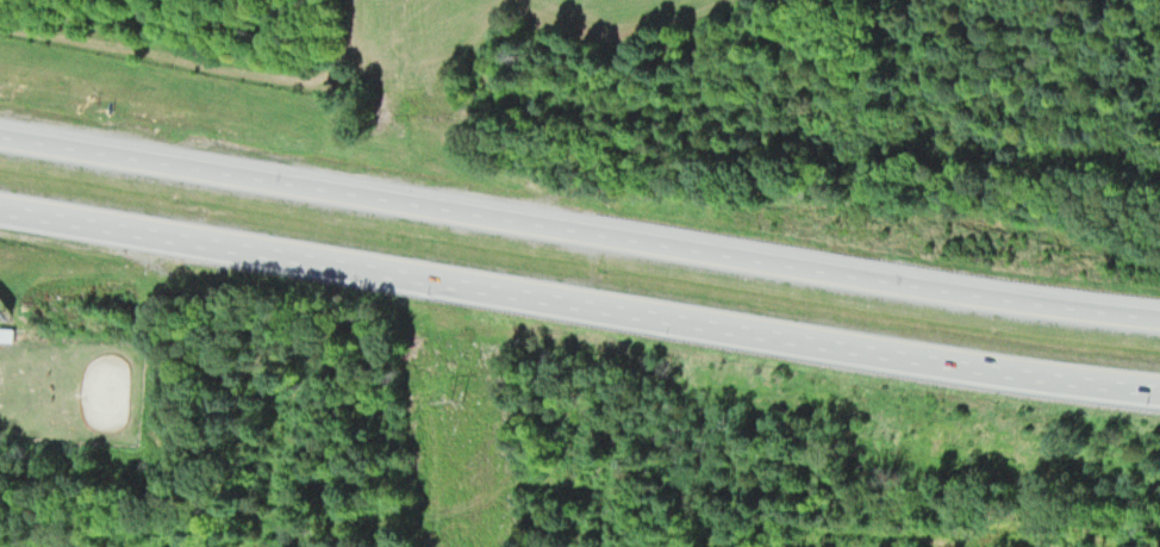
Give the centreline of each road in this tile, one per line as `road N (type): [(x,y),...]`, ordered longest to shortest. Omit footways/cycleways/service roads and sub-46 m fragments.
road 1 (motorway): [(1159,329),(0,143)]
road 2 (motorway): [(0,215),(854,359),(1159,399)]

